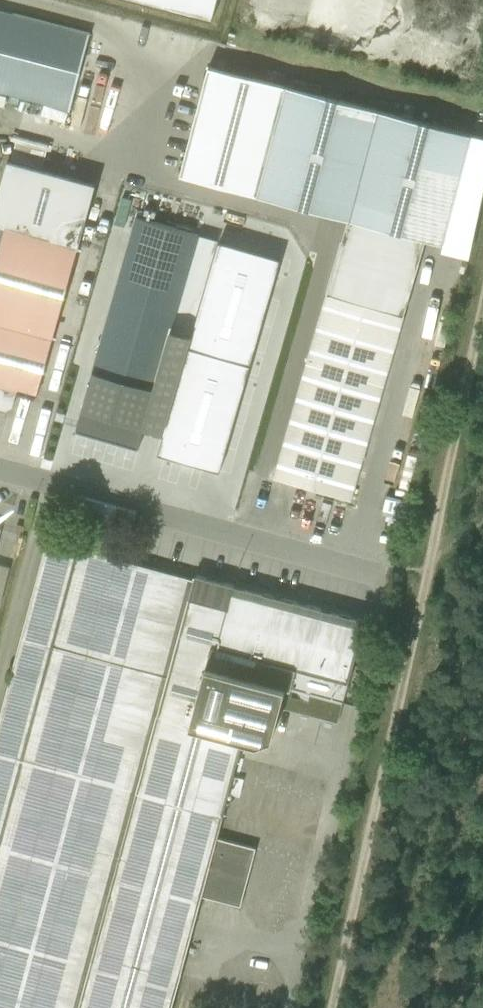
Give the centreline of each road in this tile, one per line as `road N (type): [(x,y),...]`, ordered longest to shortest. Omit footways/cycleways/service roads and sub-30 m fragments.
road 1 (track): [(482,303),(332,1007)]
road 2 (unclassified): [(0,471),(379,574)]

